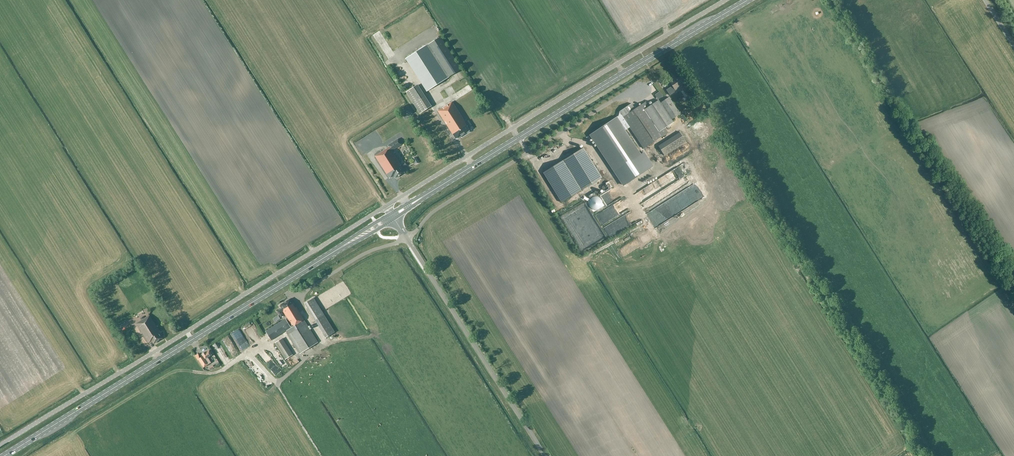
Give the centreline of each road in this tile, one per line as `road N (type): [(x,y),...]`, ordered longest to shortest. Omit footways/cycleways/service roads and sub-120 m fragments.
road 1 (unclassified): [(0,446),(387,206)]
road 2 (primary): [(4,455),(343,246)]
road 3 (unclassified): [(727,0),(387,206)]
road 4 (primary): [(422,197),(748,0)]
road 5 (track): [(80,429),(161,378),(184,370),(217,373),(248,353),(278,382),(322,455)]
road 6 (unclassified): [(395,219),(545,455)]

